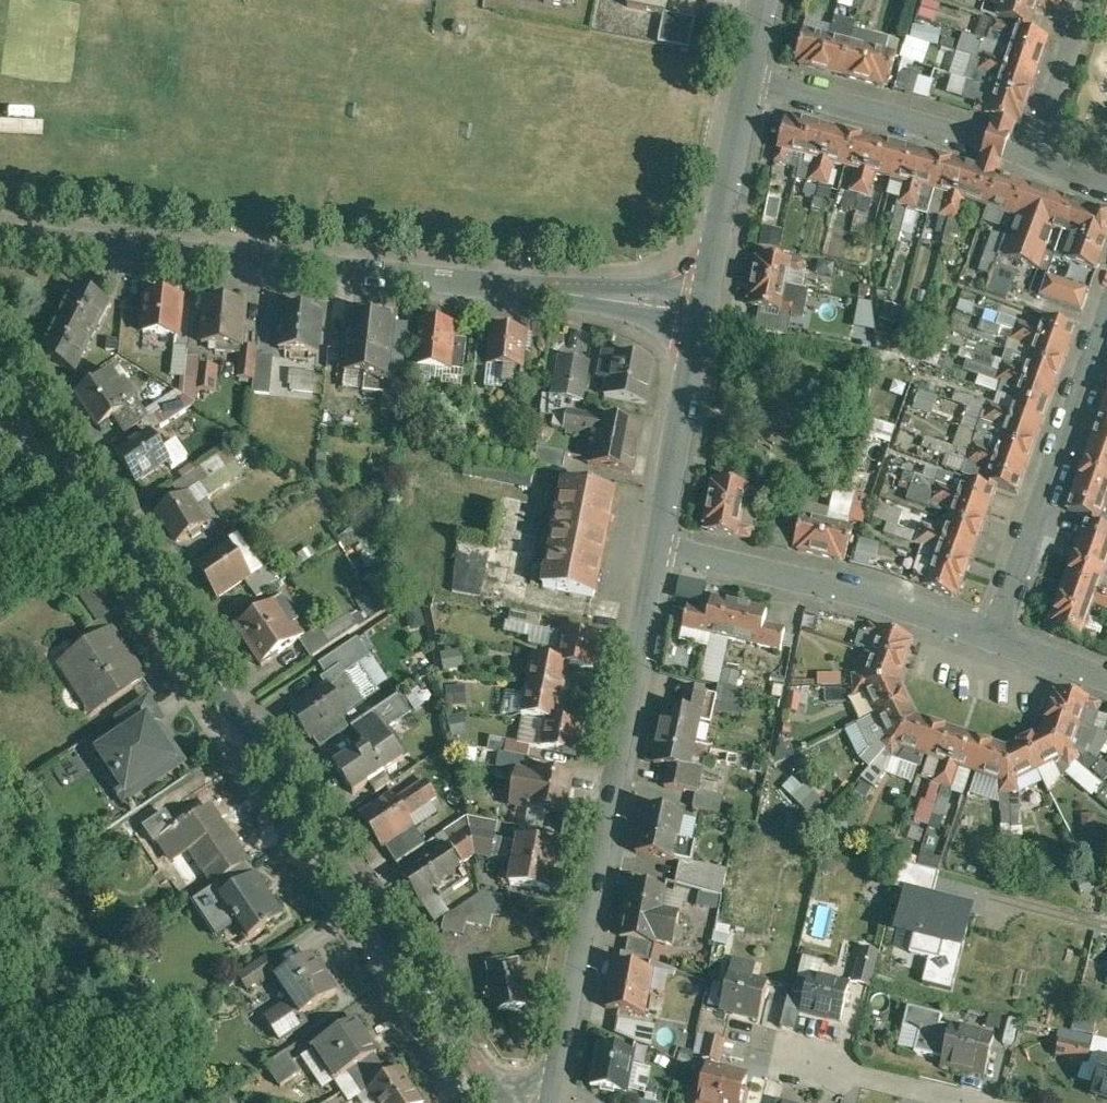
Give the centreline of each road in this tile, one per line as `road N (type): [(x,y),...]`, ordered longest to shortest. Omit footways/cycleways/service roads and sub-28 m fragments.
road 1 (residential): [(0,424),(94,506),(489,1102)]
road 2 (residential): [(0,234),(703,309)]
road 3 (residential): [(655,547),(553,1102)]
road 4 (residential): [(655,547),(878,596),(995,632)]
road 5 (residential): [(1106,314),(995,632)]
road 6 (residential): [(748,80),(1033,159)]
road 7 (residential): [(703,309),(655,547)]
road 8 (residential): [(748,80),(703,309)]
road 9 (residential): [(970,1102),(795,1059)]
road 10 (residential): [(1086,0),(1033,159)]

